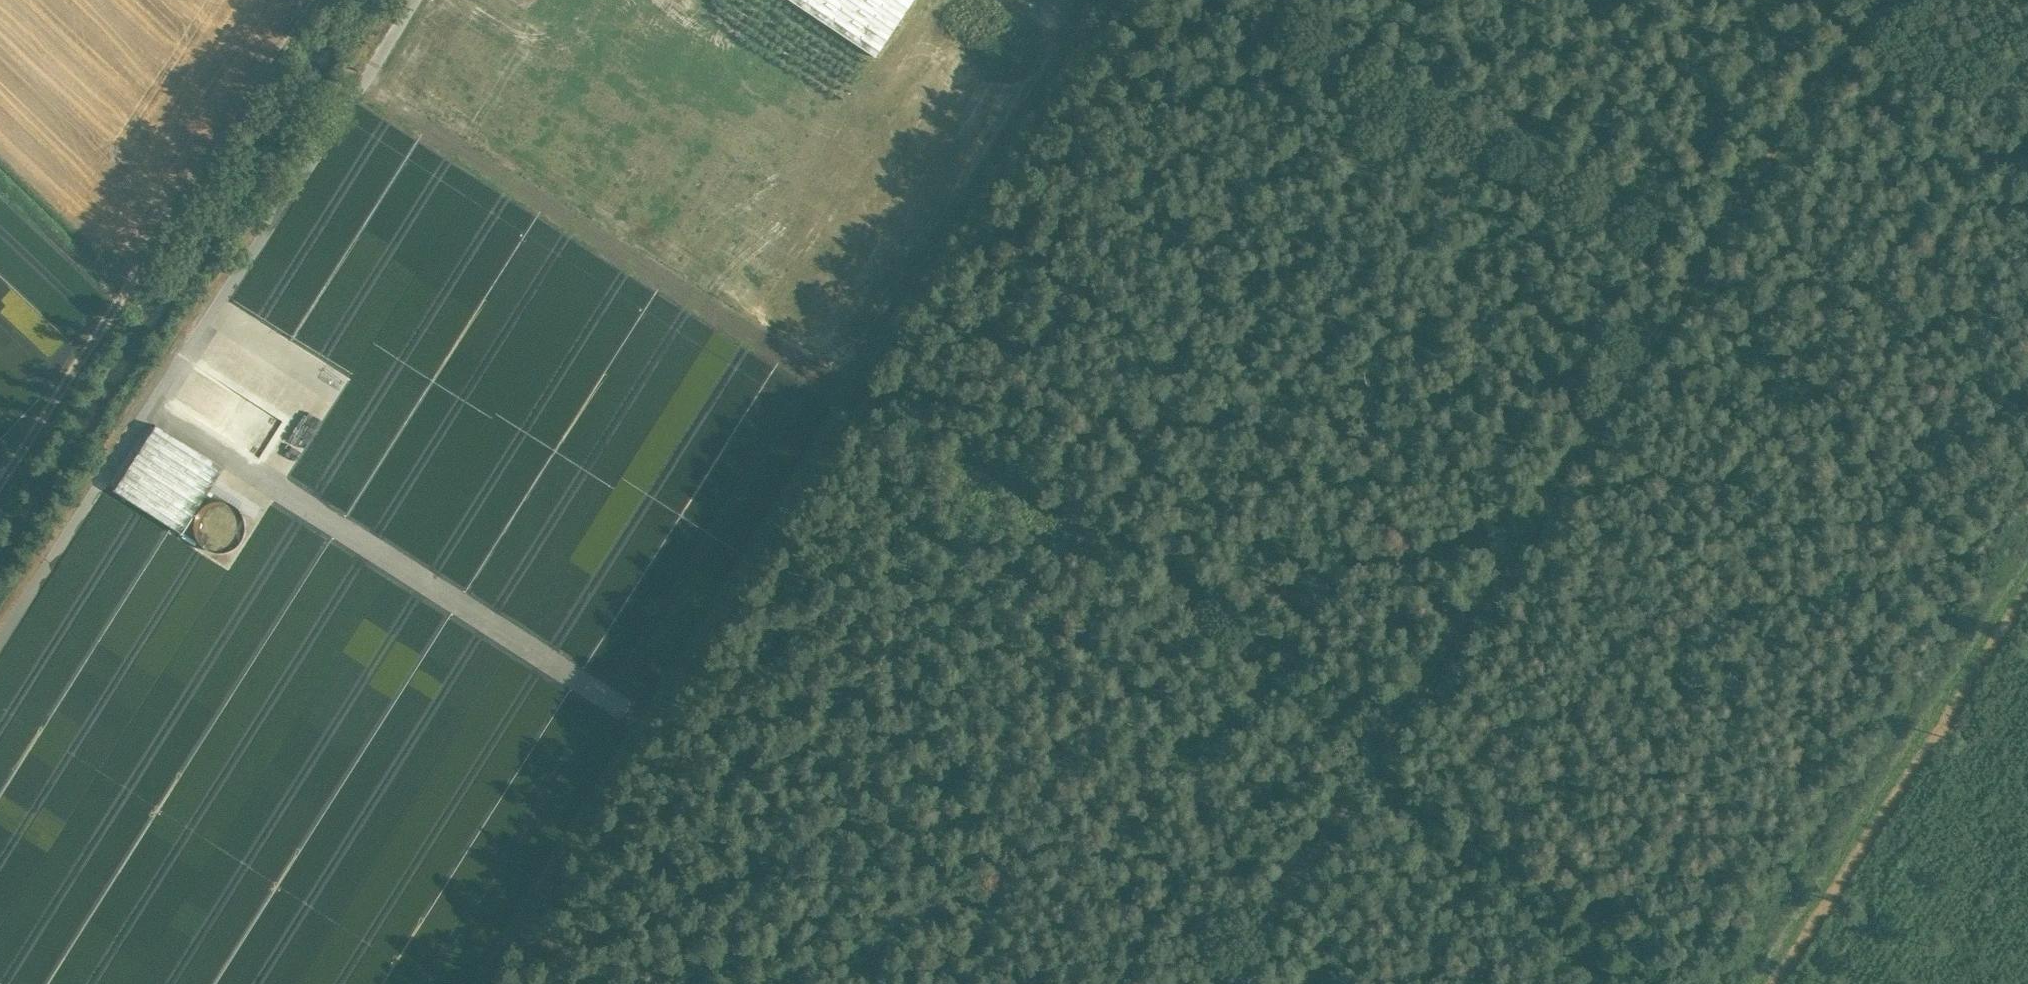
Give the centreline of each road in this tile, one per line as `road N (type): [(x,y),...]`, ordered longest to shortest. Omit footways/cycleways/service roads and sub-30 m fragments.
road 1 (track): [(1870,0),(1227,983)]
road 2 (track): [(316,0),(0,481)]

